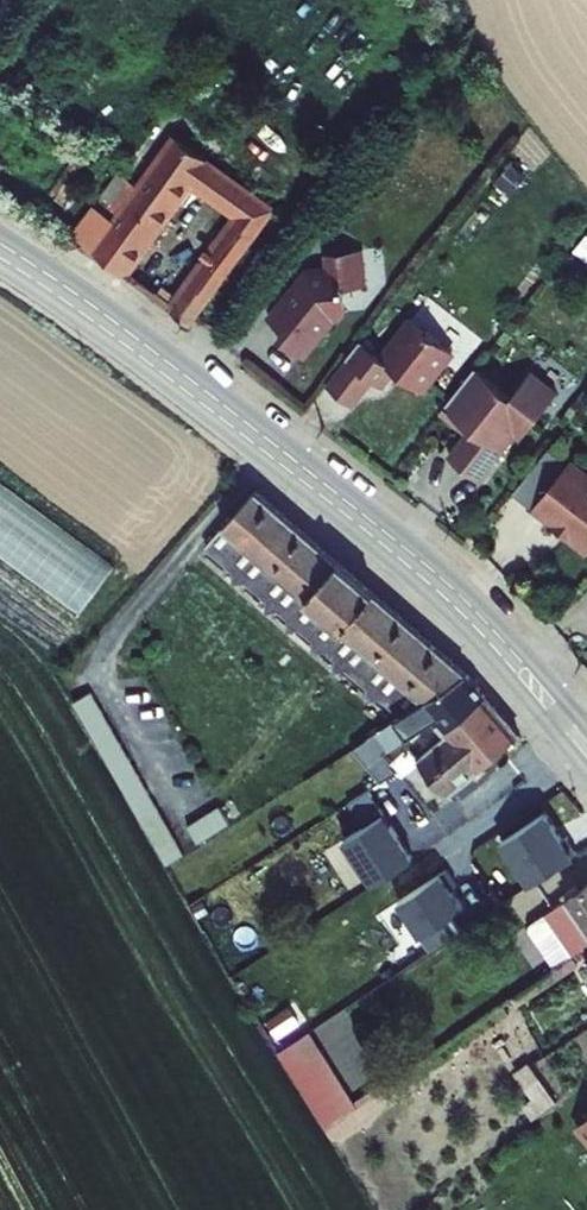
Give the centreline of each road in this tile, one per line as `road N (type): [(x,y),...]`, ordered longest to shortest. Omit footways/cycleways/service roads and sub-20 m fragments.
road 1 (secondary): [(0,268),(407,577),(480,645),(586,773)]
road 2 (secondary): [(586,730),(499,623),(443,571),(177,362),(0,235)]

